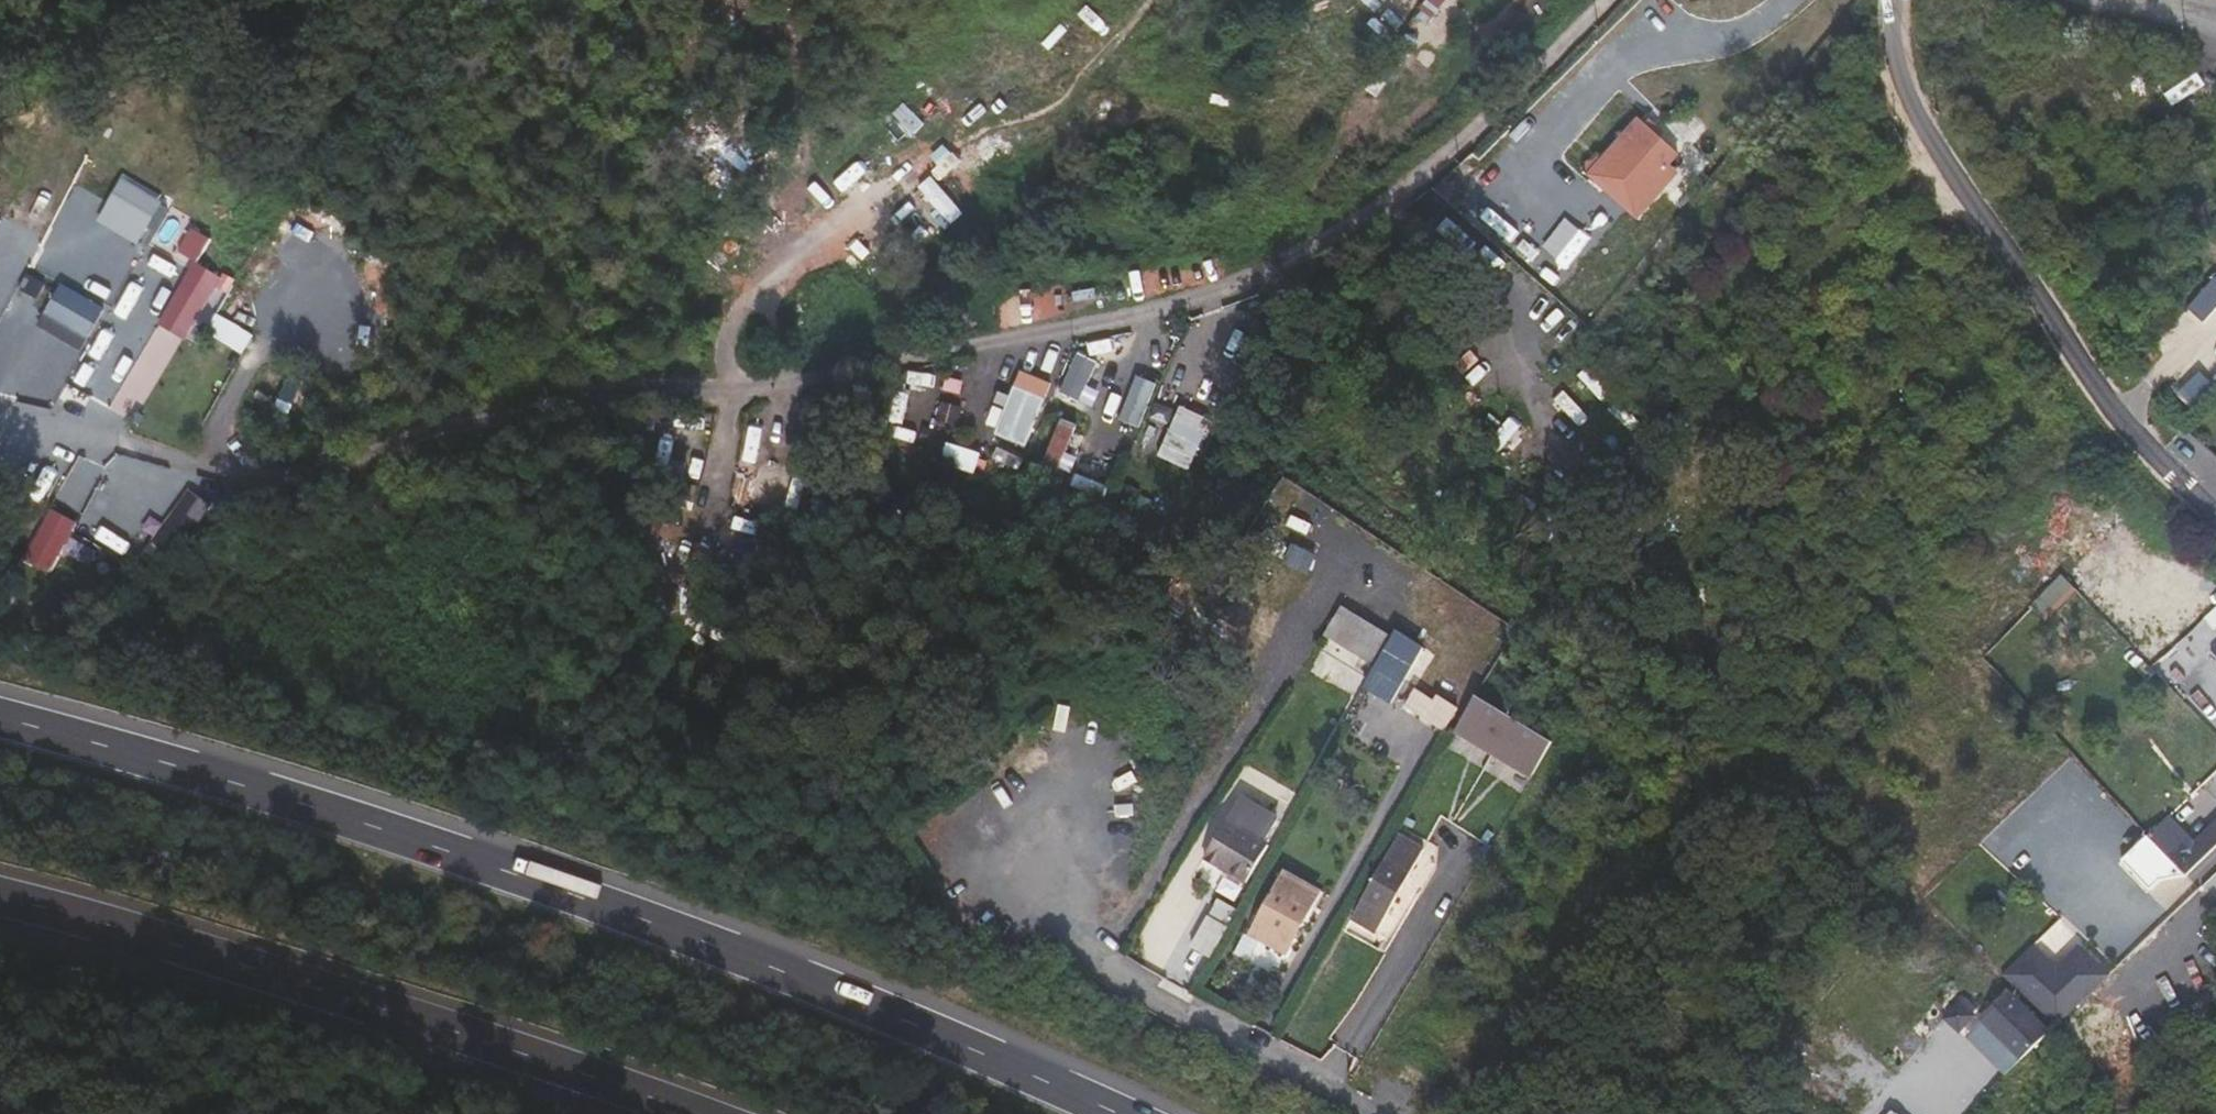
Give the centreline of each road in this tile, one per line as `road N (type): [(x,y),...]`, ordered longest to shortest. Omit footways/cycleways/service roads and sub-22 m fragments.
road 1 (unclassified): [(112,620),(336,483),(411,454),(845,368),(1239,275),(1333,241),(1395,208),(1605,0)]
road 2 (trunk): [(1122,1113),(868,1003),(649,920),(436,846),(0,716)]
road 3 (trunk): [(0,898),(375,1006),(704,1113)]
road 4 (unclassified): [(2215,506),(2135,429),(1913,102),(1884,35),(1887,0)]
road 5 (unclassified): [(1385,1113),(1105,954)]

